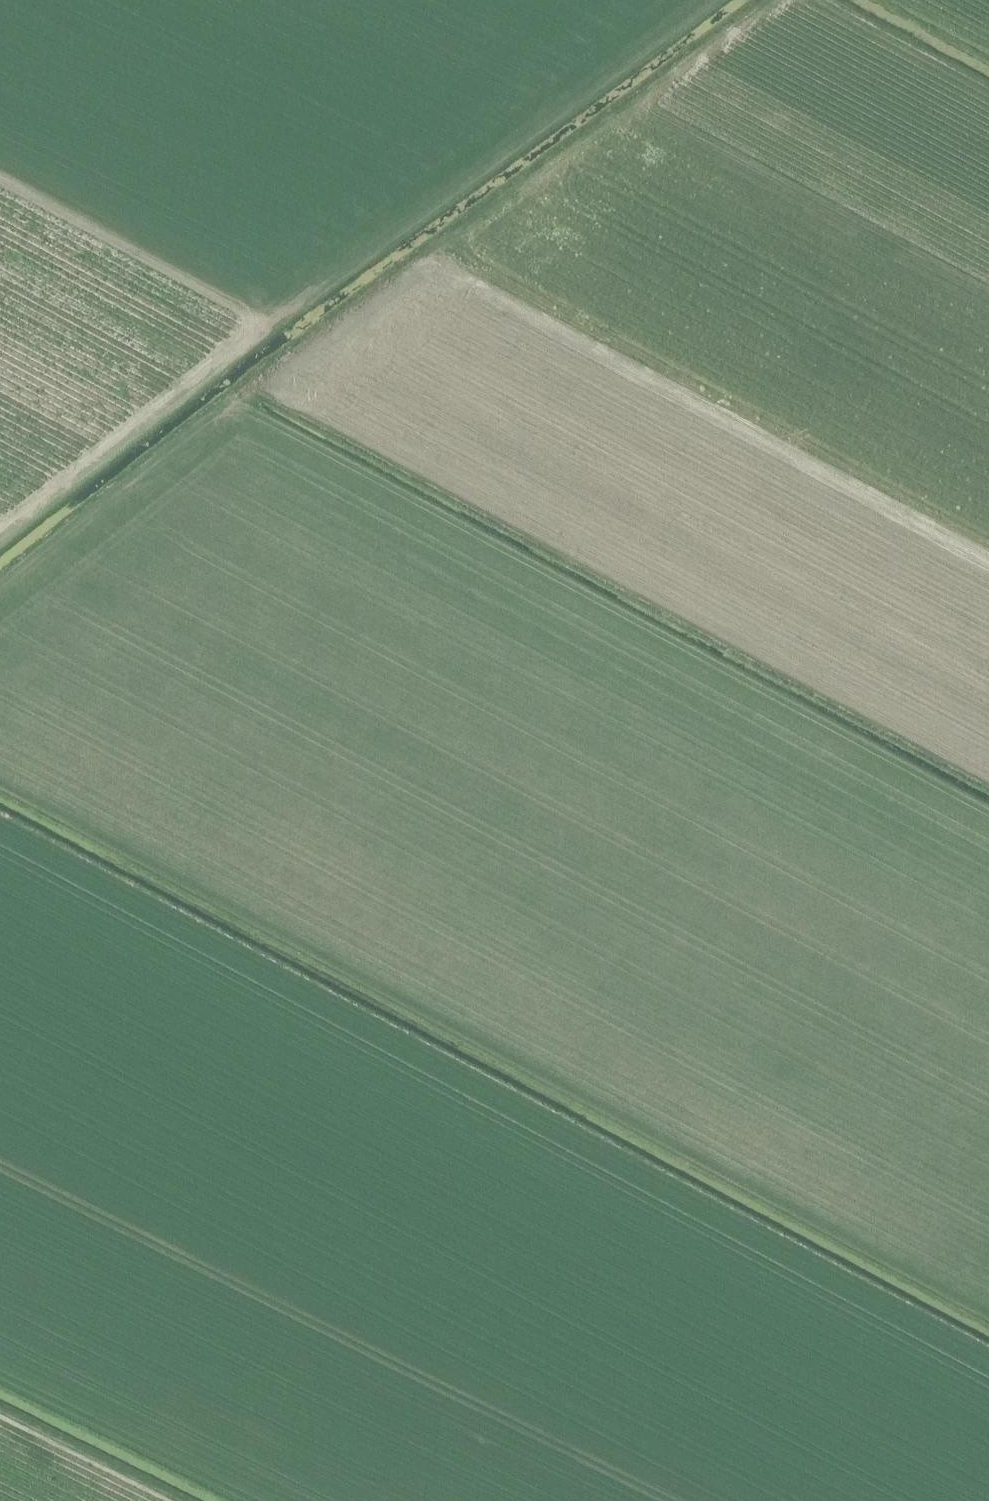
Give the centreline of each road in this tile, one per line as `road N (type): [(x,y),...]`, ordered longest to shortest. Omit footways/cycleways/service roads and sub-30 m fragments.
road 1 (track): [(693,0),(0,534)]

